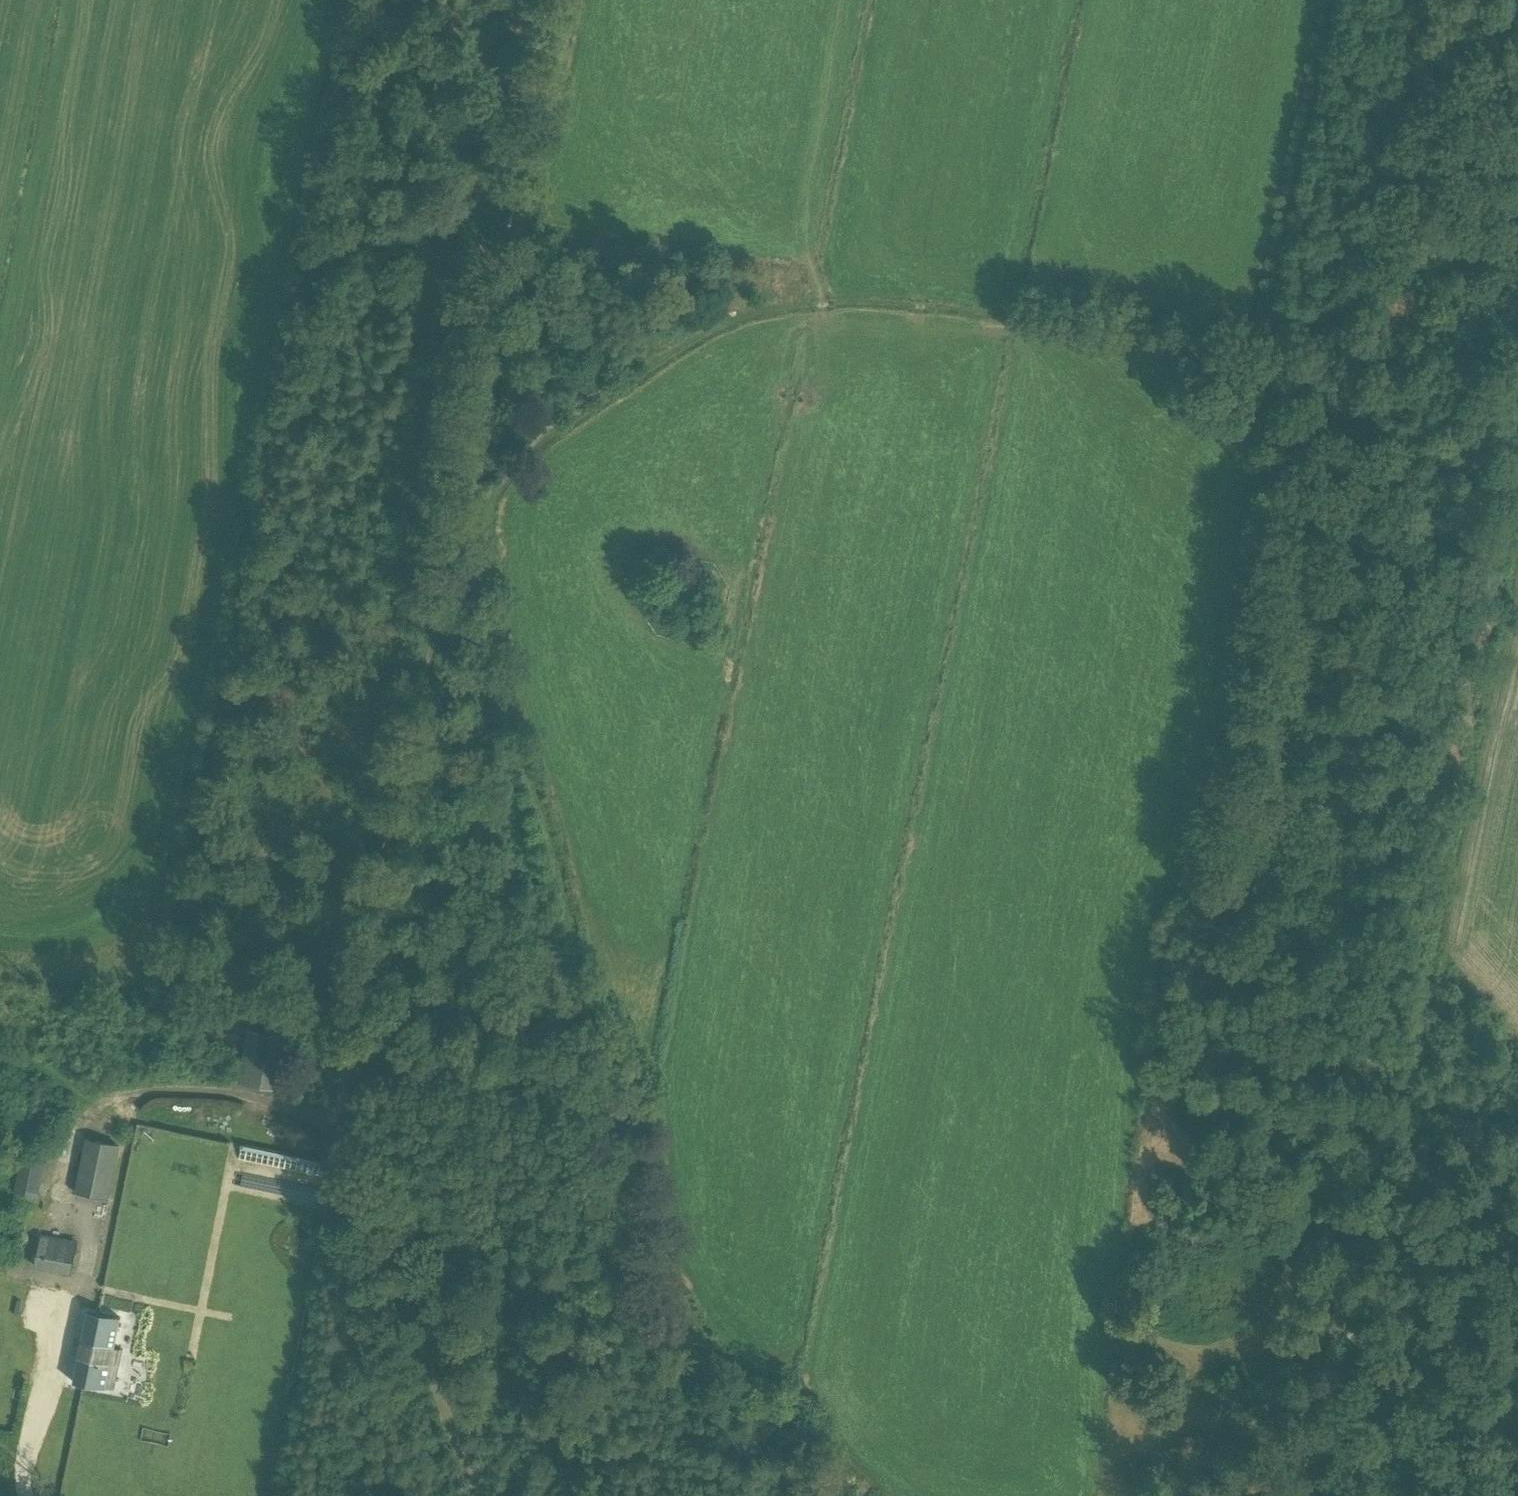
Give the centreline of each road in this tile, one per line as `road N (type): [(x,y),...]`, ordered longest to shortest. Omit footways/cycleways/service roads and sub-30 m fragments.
road 1 (track): [(343,1122),(388,918),(462,495)]
road 2 (track): [(462,495),(560,0)]
road 3 (track): [(492,1495),(343,1122)]

